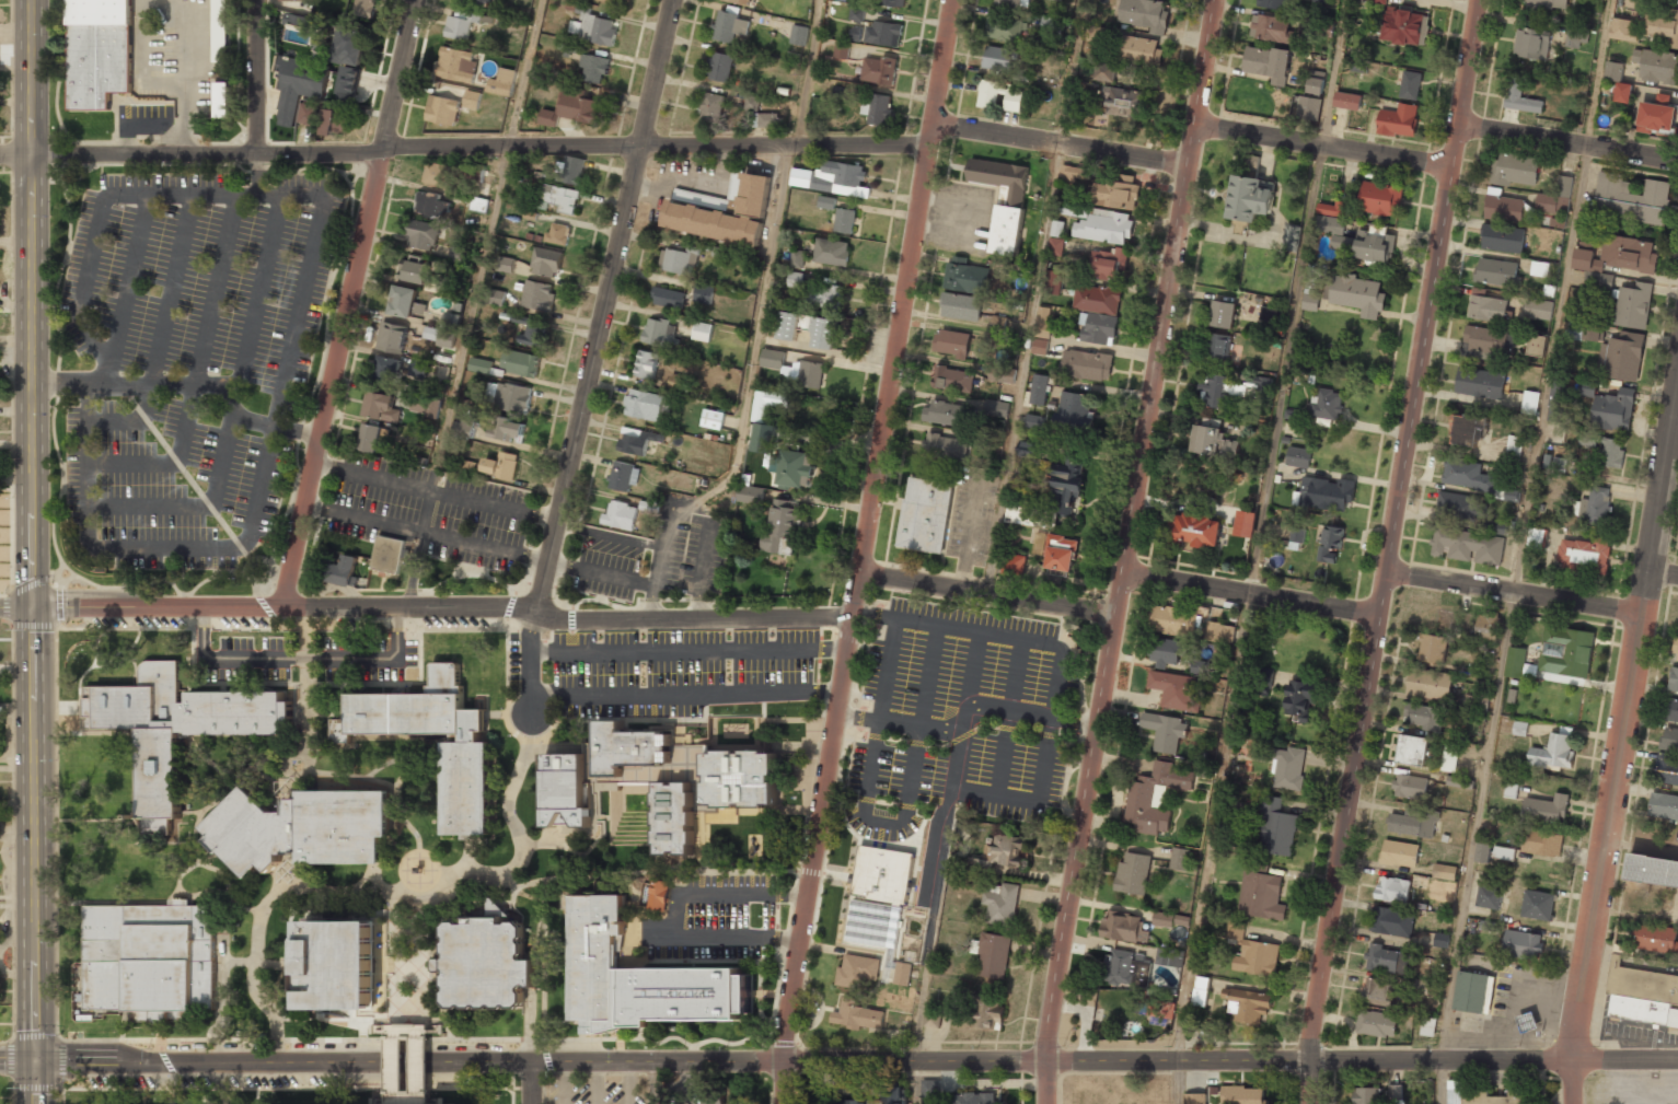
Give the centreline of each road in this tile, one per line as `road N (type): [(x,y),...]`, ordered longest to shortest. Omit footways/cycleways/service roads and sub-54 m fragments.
road 1 (residential): [(1569,1059),(38,1056)]
road 2 (residential): [(954,0),(785,1034),(785,1103)]
road 3 (secondary): [(1309,1103),(1309,1059),(1480,0)]
road 4 (secondary): [(1220,0),(1120,570),(1049,1103)]
road 5 (secondary): [(28,0),(38,1103)]
road 6 (residential): [(931,141),(0,158)]
road 7 (residential): [(854,615),(571,620),(498,603),(31,611)]
road 8 (residential): [(1677,387),(1569,1059),(1569,1103)]
road 9 (residential): [(672,0),(535,612)]
road 10 (residential): [(416,0),(283,606)]
road 11 (residential): [(1195,170),(934,124)]
road 12 (residential): [(1377,620),(1120,570)]
road 13 (residential): [(1642,609),(1387,569)]
road 14 (residential): [(1113,615),(860,574)]
road 15 (residential): [(1450,164),(1202,130)]
road 16 (residential): [(1677,159),(1460,123)]
road 17 (residential): [(255,0),(256,153)]

